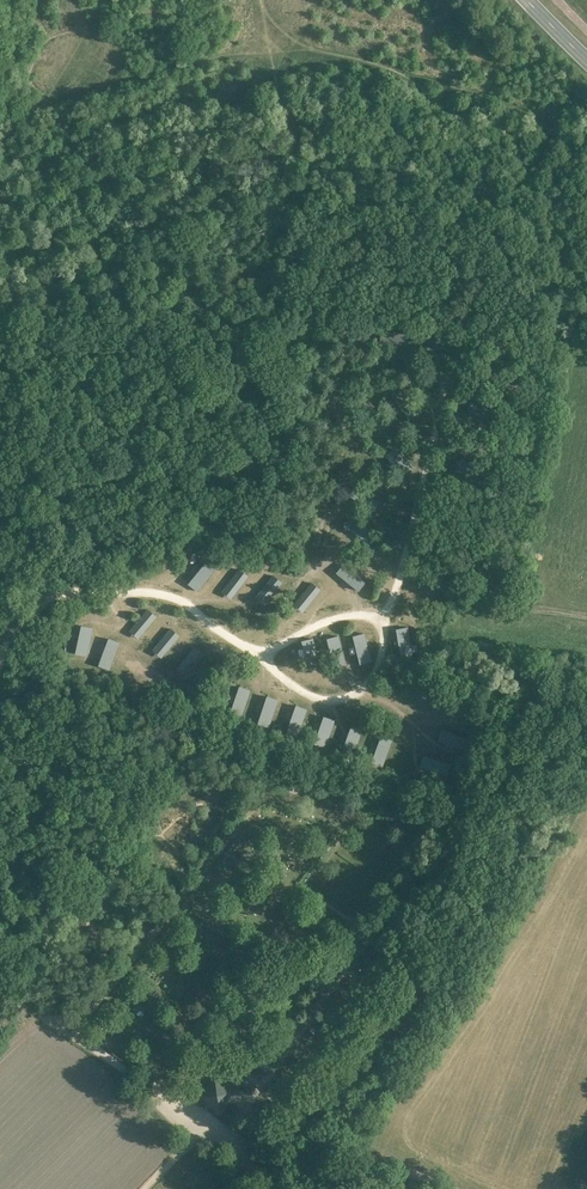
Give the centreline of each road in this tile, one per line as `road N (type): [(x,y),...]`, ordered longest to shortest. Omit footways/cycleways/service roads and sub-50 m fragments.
road 1 (track): [(263,655),(296,686),(330,700),(357,694),(376,674),(372,616),(387,610),(402,568),(445,374)]
road 2 (track): [(372,616),(299,629),(263,655),(164,594),(64,590),(0,605)]
road 3 (track): [(62,1022),(203,1126)]
road 4 (track): [(203,1126),(270,1153),(330,1151)]
road 5 (track): [(131,917),(62,1022)]

